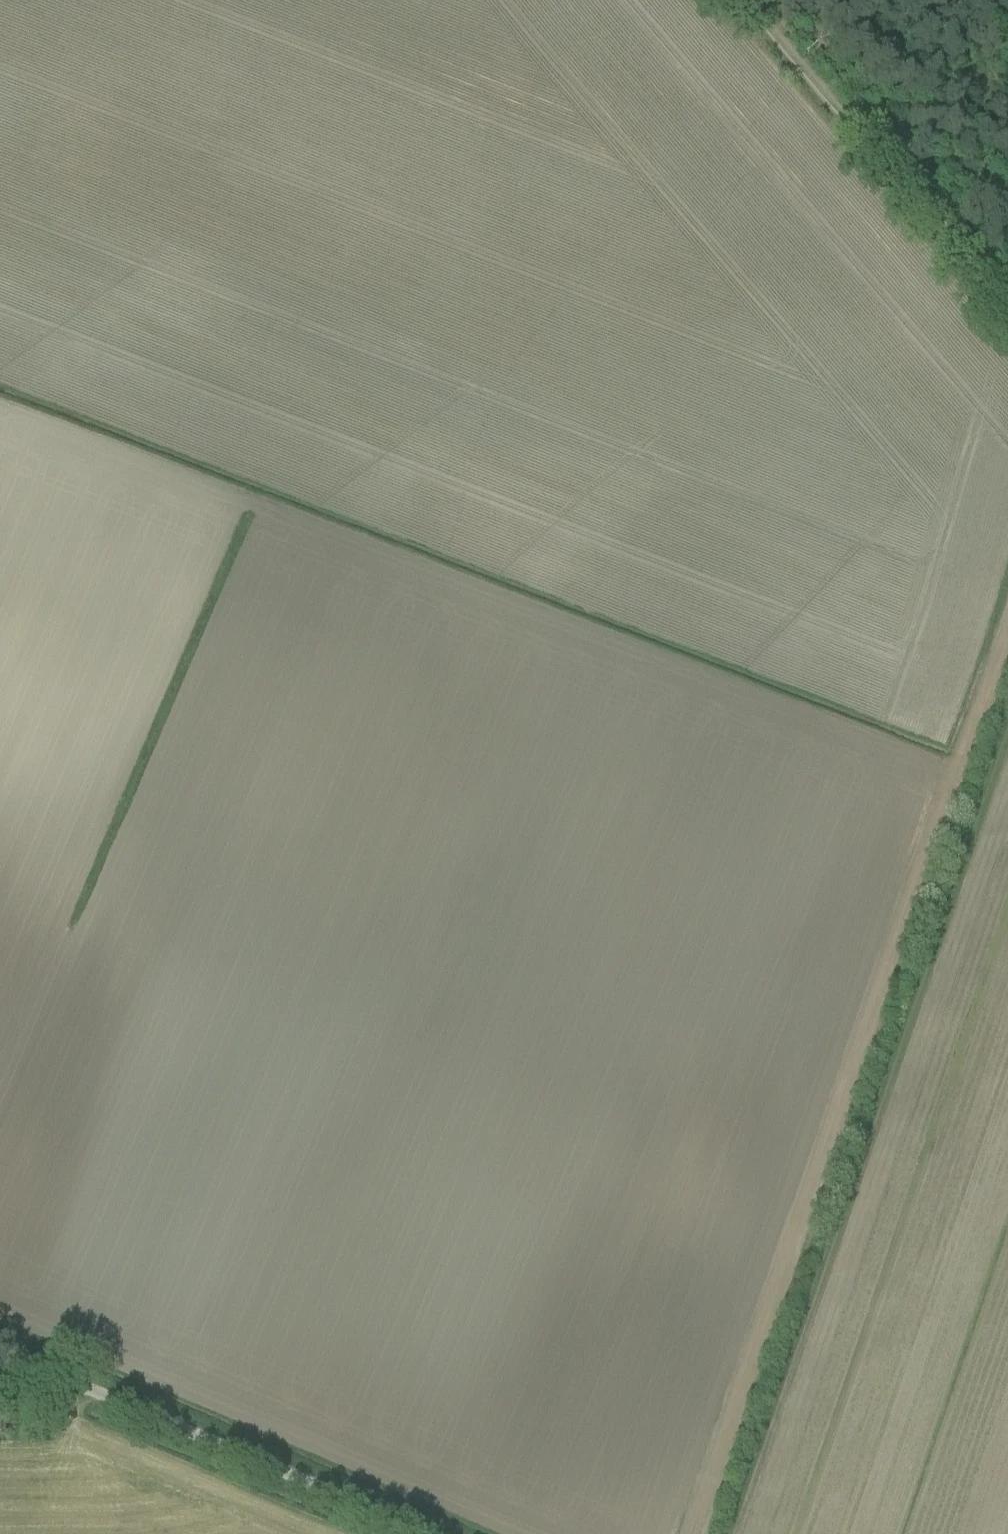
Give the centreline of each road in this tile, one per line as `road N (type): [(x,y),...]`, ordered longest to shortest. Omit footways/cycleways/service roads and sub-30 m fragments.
road 1 (track): [(694,1533),(1007,646)]
road 2 (unclassified): [(425,1533),(0,1352)]

